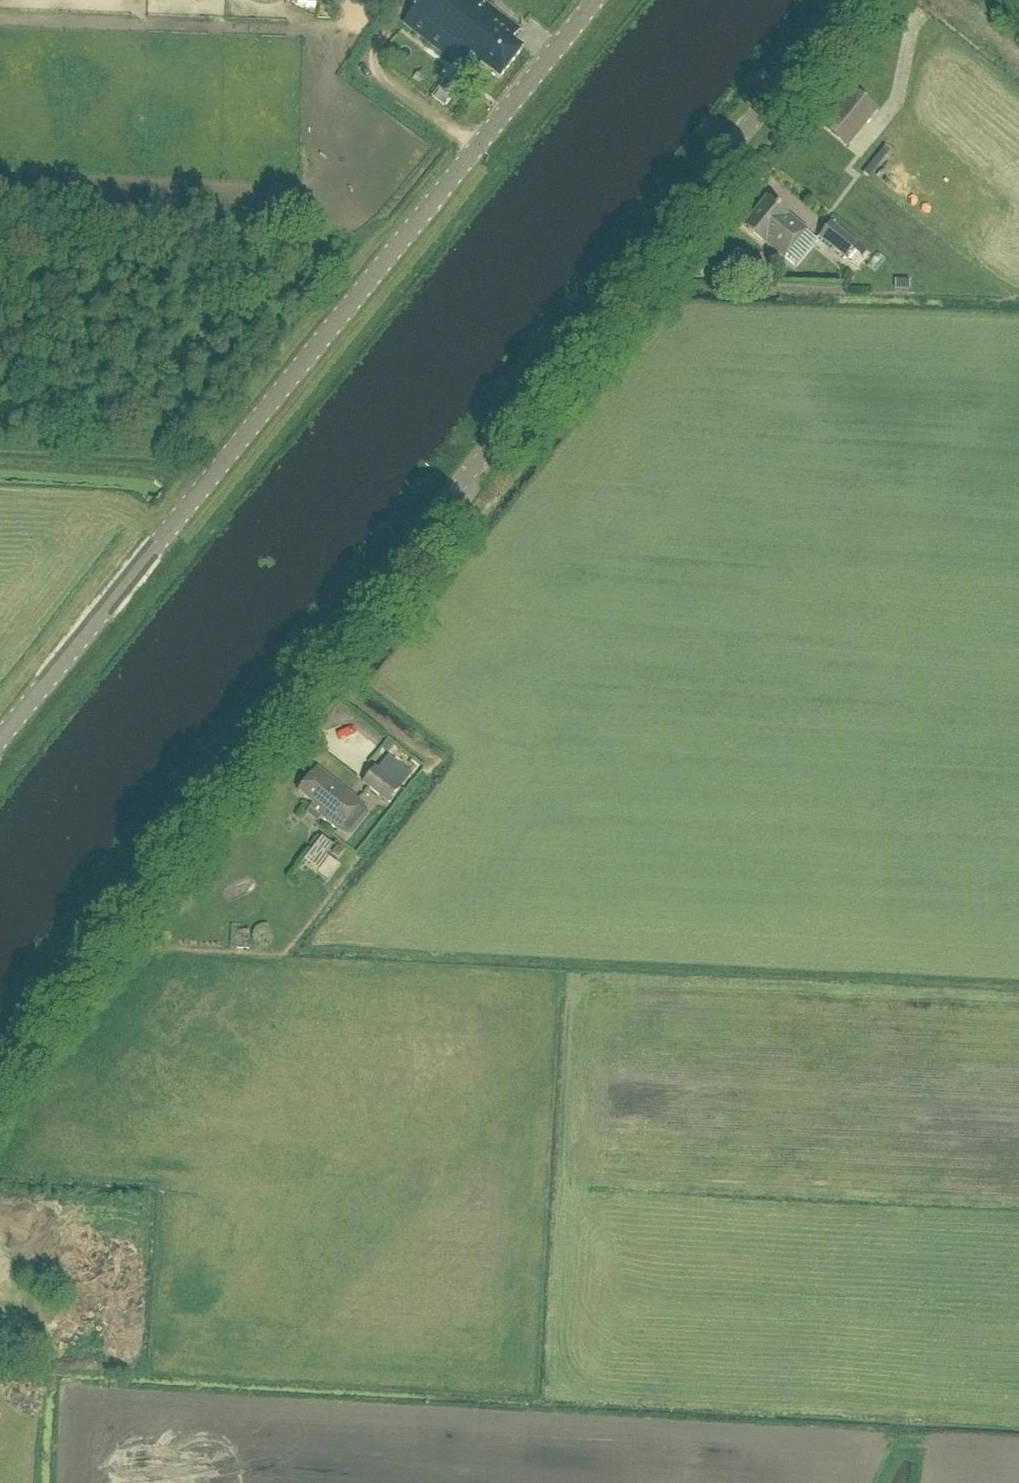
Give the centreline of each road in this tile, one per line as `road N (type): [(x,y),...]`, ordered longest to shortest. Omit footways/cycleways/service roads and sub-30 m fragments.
road 1 (tertiary): [(0,1056),(849,0)]
road 2 (tertiary): [(593,0),(0,739)]

